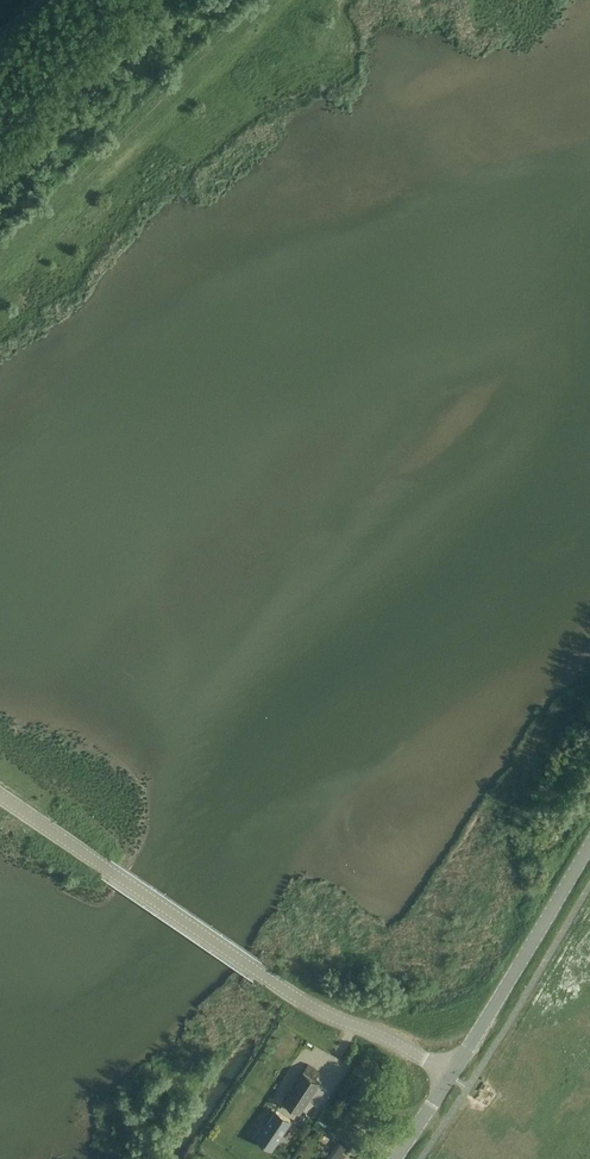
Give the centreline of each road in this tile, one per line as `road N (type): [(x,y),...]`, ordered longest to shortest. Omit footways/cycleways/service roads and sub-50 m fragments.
road 1 (secondary): [(450,1076),(308,1007),(0,798)]
road 2 (secondary): [(450,1076),(589,849)]

